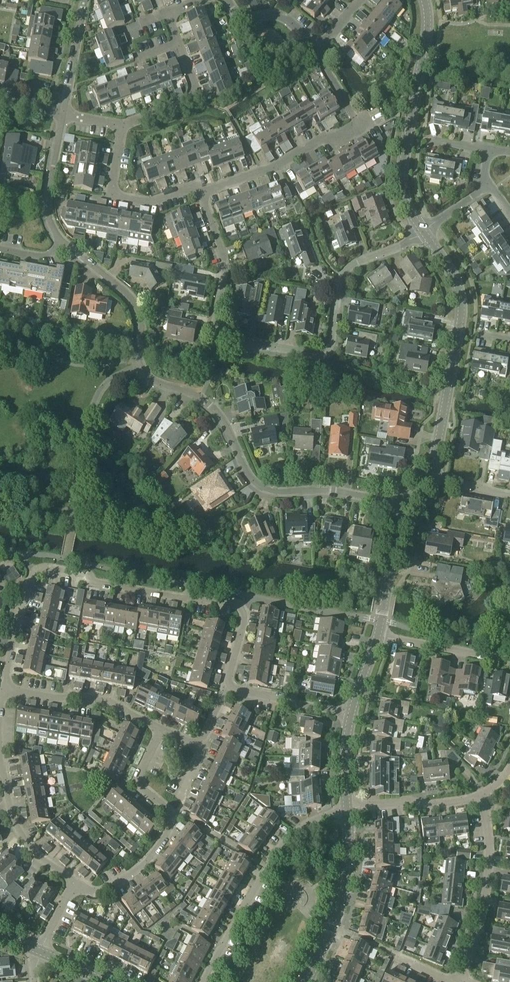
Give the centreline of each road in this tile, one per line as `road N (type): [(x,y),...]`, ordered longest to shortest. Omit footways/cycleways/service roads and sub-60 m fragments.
road 1 (residential): [(406,507),(354,493),(257,488),(218,414),(143,373),(130,303),(64,246)]
road 2 (residential): [(424,233),(342,273),(329,354),(289,355),(223,337),(230,280),(203,195)]
road 3 (unclassified): [(228,689),(247,607),(44,570),(32,574),(5,689)]
road 4 (tertiary): [(436,478),(462,314),(424,233)]
road 5 (tertiary): [(424,233),(405,205),(401,175),(430,22),(424,0)]
road 6 (residential): [(73,886),(118,885),(166,837),(175,817),(142,788),(140,776),(164,732)]
road 7 (residential): [(203,981),(294,834),(347,806)]
road 8 (residential): [(460,981),(483,908),(490,853),(478,798)]
road 9 (tertiary): [(308,981),(343,890),(347,806)]
road 10 (residential): [(73,886),(29,848),(12,816),(0,737)]
road 11 (residential): [(203,195),(358,125)]
road 12 (residential): [(164,732),(112,703),(5,689)]
road 13 (residential): [(125,126),(112,195),(153,202),(203,195)]
road 14 (residential): [(179,43),(196,86),(193,103),(125,126)]
road 15 (residential): [(509,666),(377,637)]
road 16 (tertiary): [(377,637),(406,507)]
road 17 (residential): [(347,806),(478,798)]
road 18 (residential): [(348,717),(228,689)]

